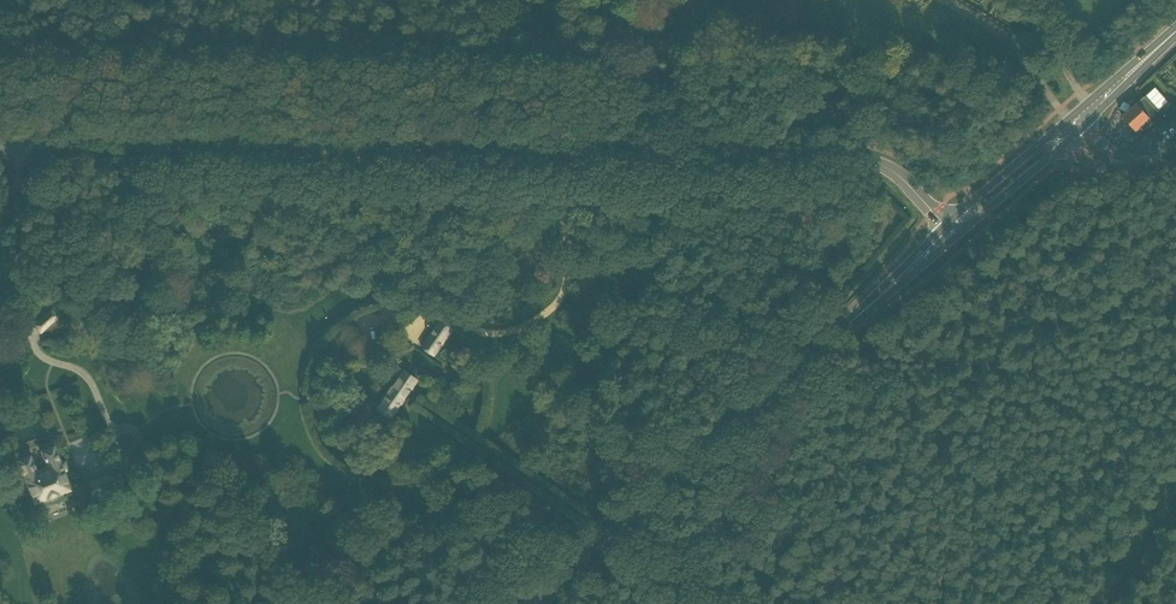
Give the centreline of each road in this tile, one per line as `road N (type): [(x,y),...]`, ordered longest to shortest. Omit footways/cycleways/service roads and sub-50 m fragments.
road 1 (tertiary): [(950,233),(903,179),(867,161),(0,146)]
road 2 (secondary): [(950,233),(534,603)]
road 3 (secondary): [(950,233),(1070,128)]
road 4 (secondary): [(1070,128),(1175,32)]
road 5 (track): [(1093,107),(1022,0)]

